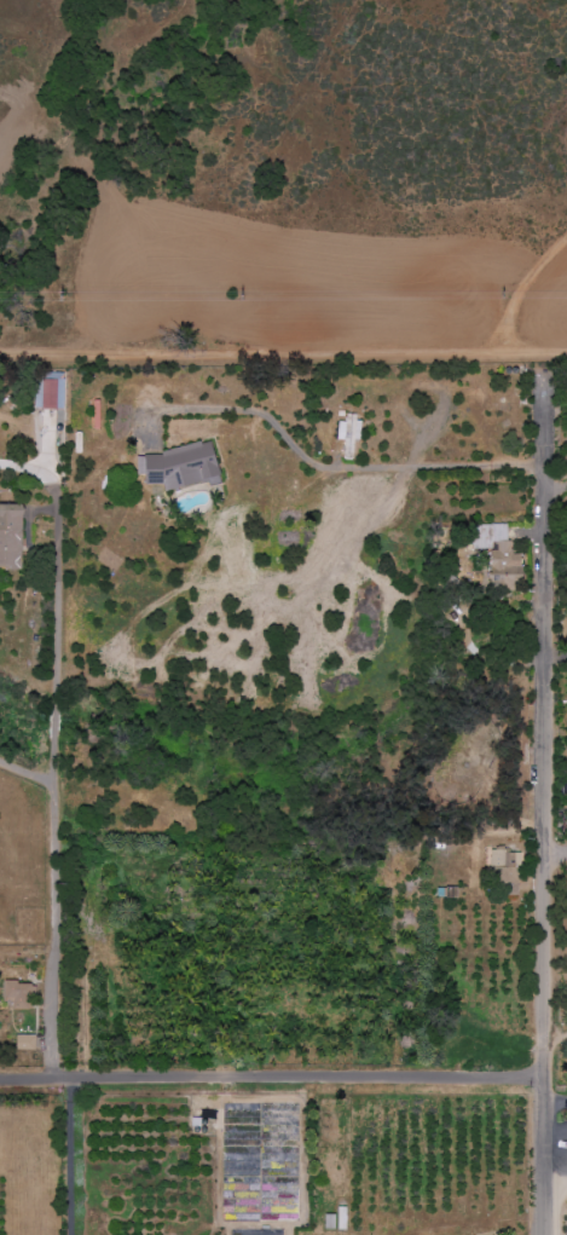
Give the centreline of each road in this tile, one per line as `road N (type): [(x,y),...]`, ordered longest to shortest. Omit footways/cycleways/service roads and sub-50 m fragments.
road 1 (residential): [(545,385),(545,1234)]
road 2 (residential): [(54,485),(48,1009),(54,1069)]
road 3 (residential): [(545,1081),(65,1080),(54,1069)]

